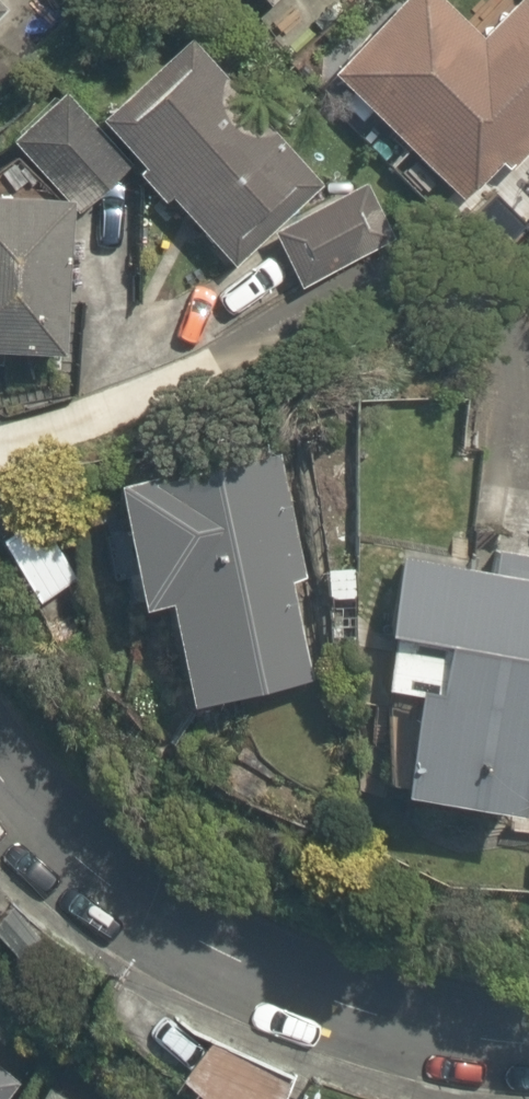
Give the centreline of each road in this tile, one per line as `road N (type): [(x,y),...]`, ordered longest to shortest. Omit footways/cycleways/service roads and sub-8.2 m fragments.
road 1 (residential): [(0,778),(128,903),(265,996),(441,1046),(528,1052)]

